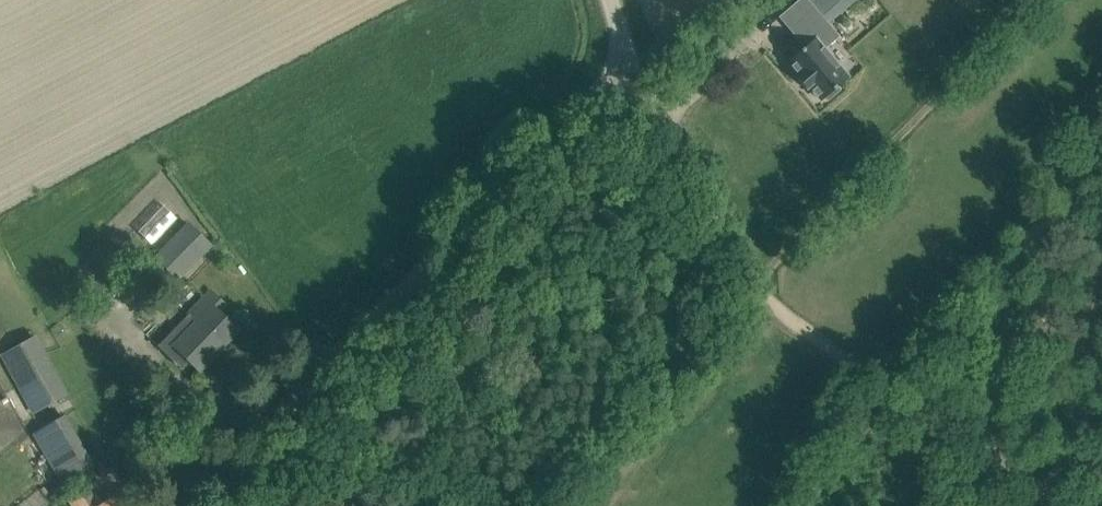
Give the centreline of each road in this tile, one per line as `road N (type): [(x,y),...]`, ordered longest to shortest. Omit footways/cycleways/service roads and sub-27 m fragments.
road 1 (unclassified): [(231,505),(290,399),(631,51),(612,0)]
road 2 (track): [(1055,505),(775,317),(745,278),(631,51)]
road 3 (track): [(1016,0),(741,269)]

